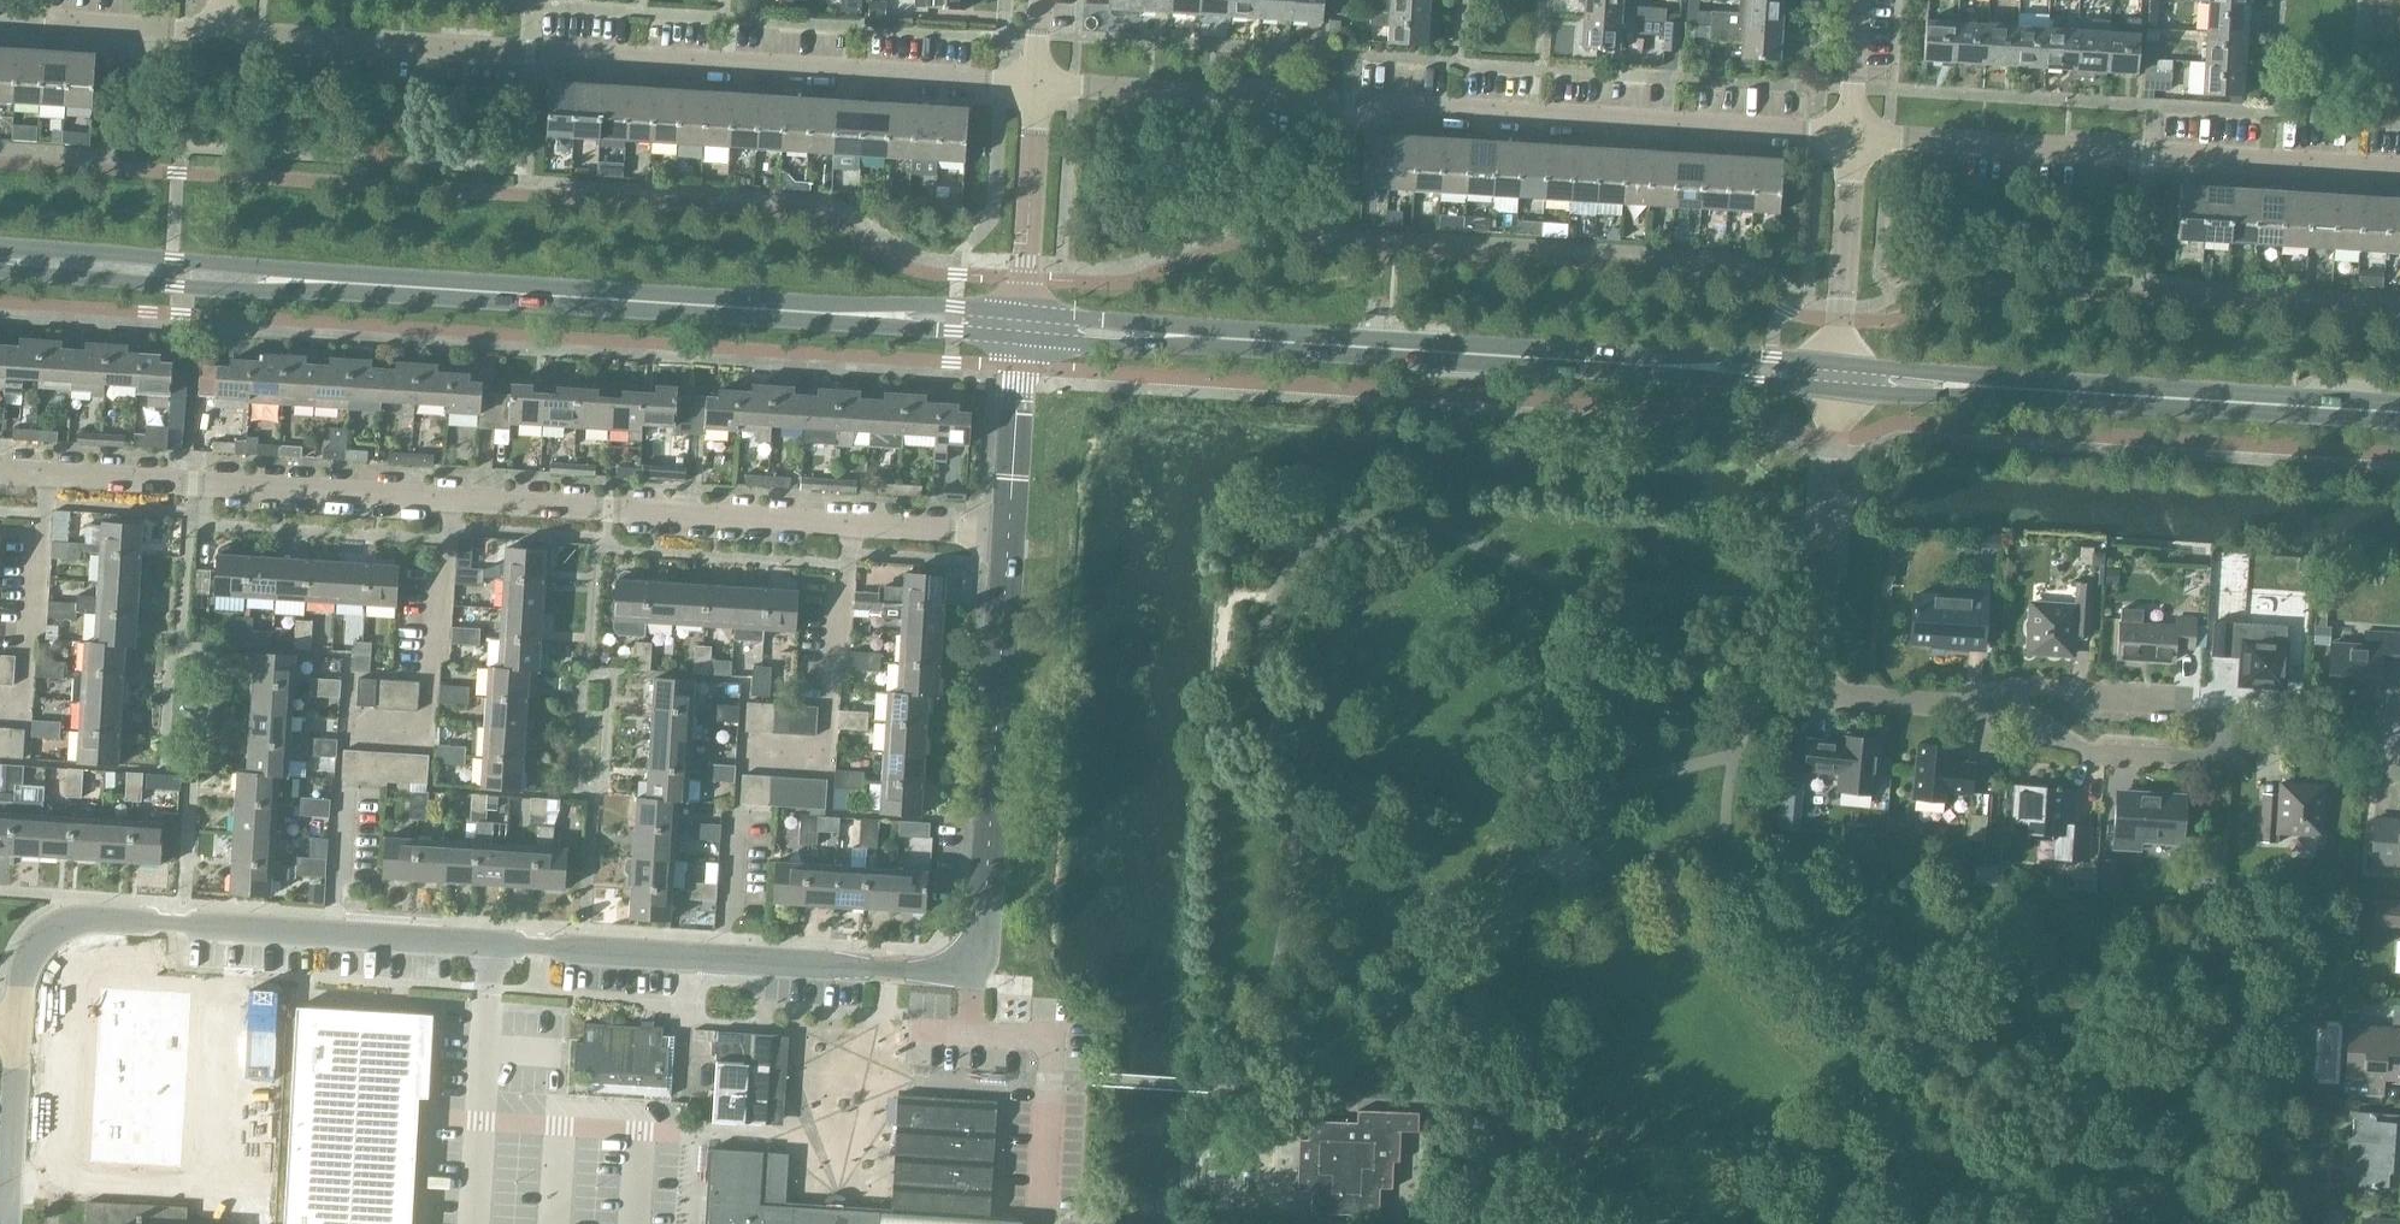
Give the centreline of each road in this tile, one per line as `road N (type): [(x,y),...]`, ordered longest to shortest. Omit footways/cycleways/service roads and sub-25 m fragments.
road 1 (residential): [(21,1023),(23,982),(37,947),(58,927),(84,919),(973,972),(984,954),(1010,531)]
road 2 (residential): [(1010,531),(0,474)]
road 3 (residential): [(1854,138),(1037,86)]
road 4 (residential): [(1037,86),(652,64),(221,25)]
road 5 (residential): [(2399,170),(1854,138)]
road 6 (secondary): [(844,313),(326,282)]
road 7 (secondary): [(1662,366),(1178,336)]
road 8 (secondary): [(2399,413),(1987,388)]
road 9 (residential): [(1984,702),(1833,690),(1829,598),(1838,535),(1827,513),(1829,479)]
road 10 (secondary): [(326,282),(303,271),(0,246)]
road 11 (secondary): [(0,270),(209,288),(301,290),(326,282)]
road 12 (residential): [(2246,735),(2207,760),(2092,756),(1984,702)]
road 13 (residential): [(2246,735),(2206,698),(2042,689),(1984,702)]
road 14 (residential): [(1024,312),(1037,86)]
road 15 (residential): [(1840,363),(1854,138)]
road 16 (residential): [(221,25),(191,31),(0,14)]
road 17 (residential): [(9,1223),(21,1023)]
road 18 (residential): [(1010,531),(1022,337)]
road 19 (secondary): [(1024,312),(862,304),(844,313)]
road 20 (secondary): [(844,313),(861,323),(1022,337)]
road 21 (secondary): [(1840,363),(1684,356),(1662,366)]
road 22 (secondary): [(1662,366),(1684,376),(1839,390)]
road 23 (secondary): [(1178,336),(1158,324),(1024,312)]
road 24 (secondary): [(1022,337),(1121,346),(1178,336)]
road 25 (residential): [(2399,742),(2246,735)]
road 26 (secondary): [(1987,388),(1959,376),(1840,363)]
road 27 (secondary): [(1839,390),(1958,396),(1987,388)]
road 28 (residential): [(1854,138),(1860,0)]

